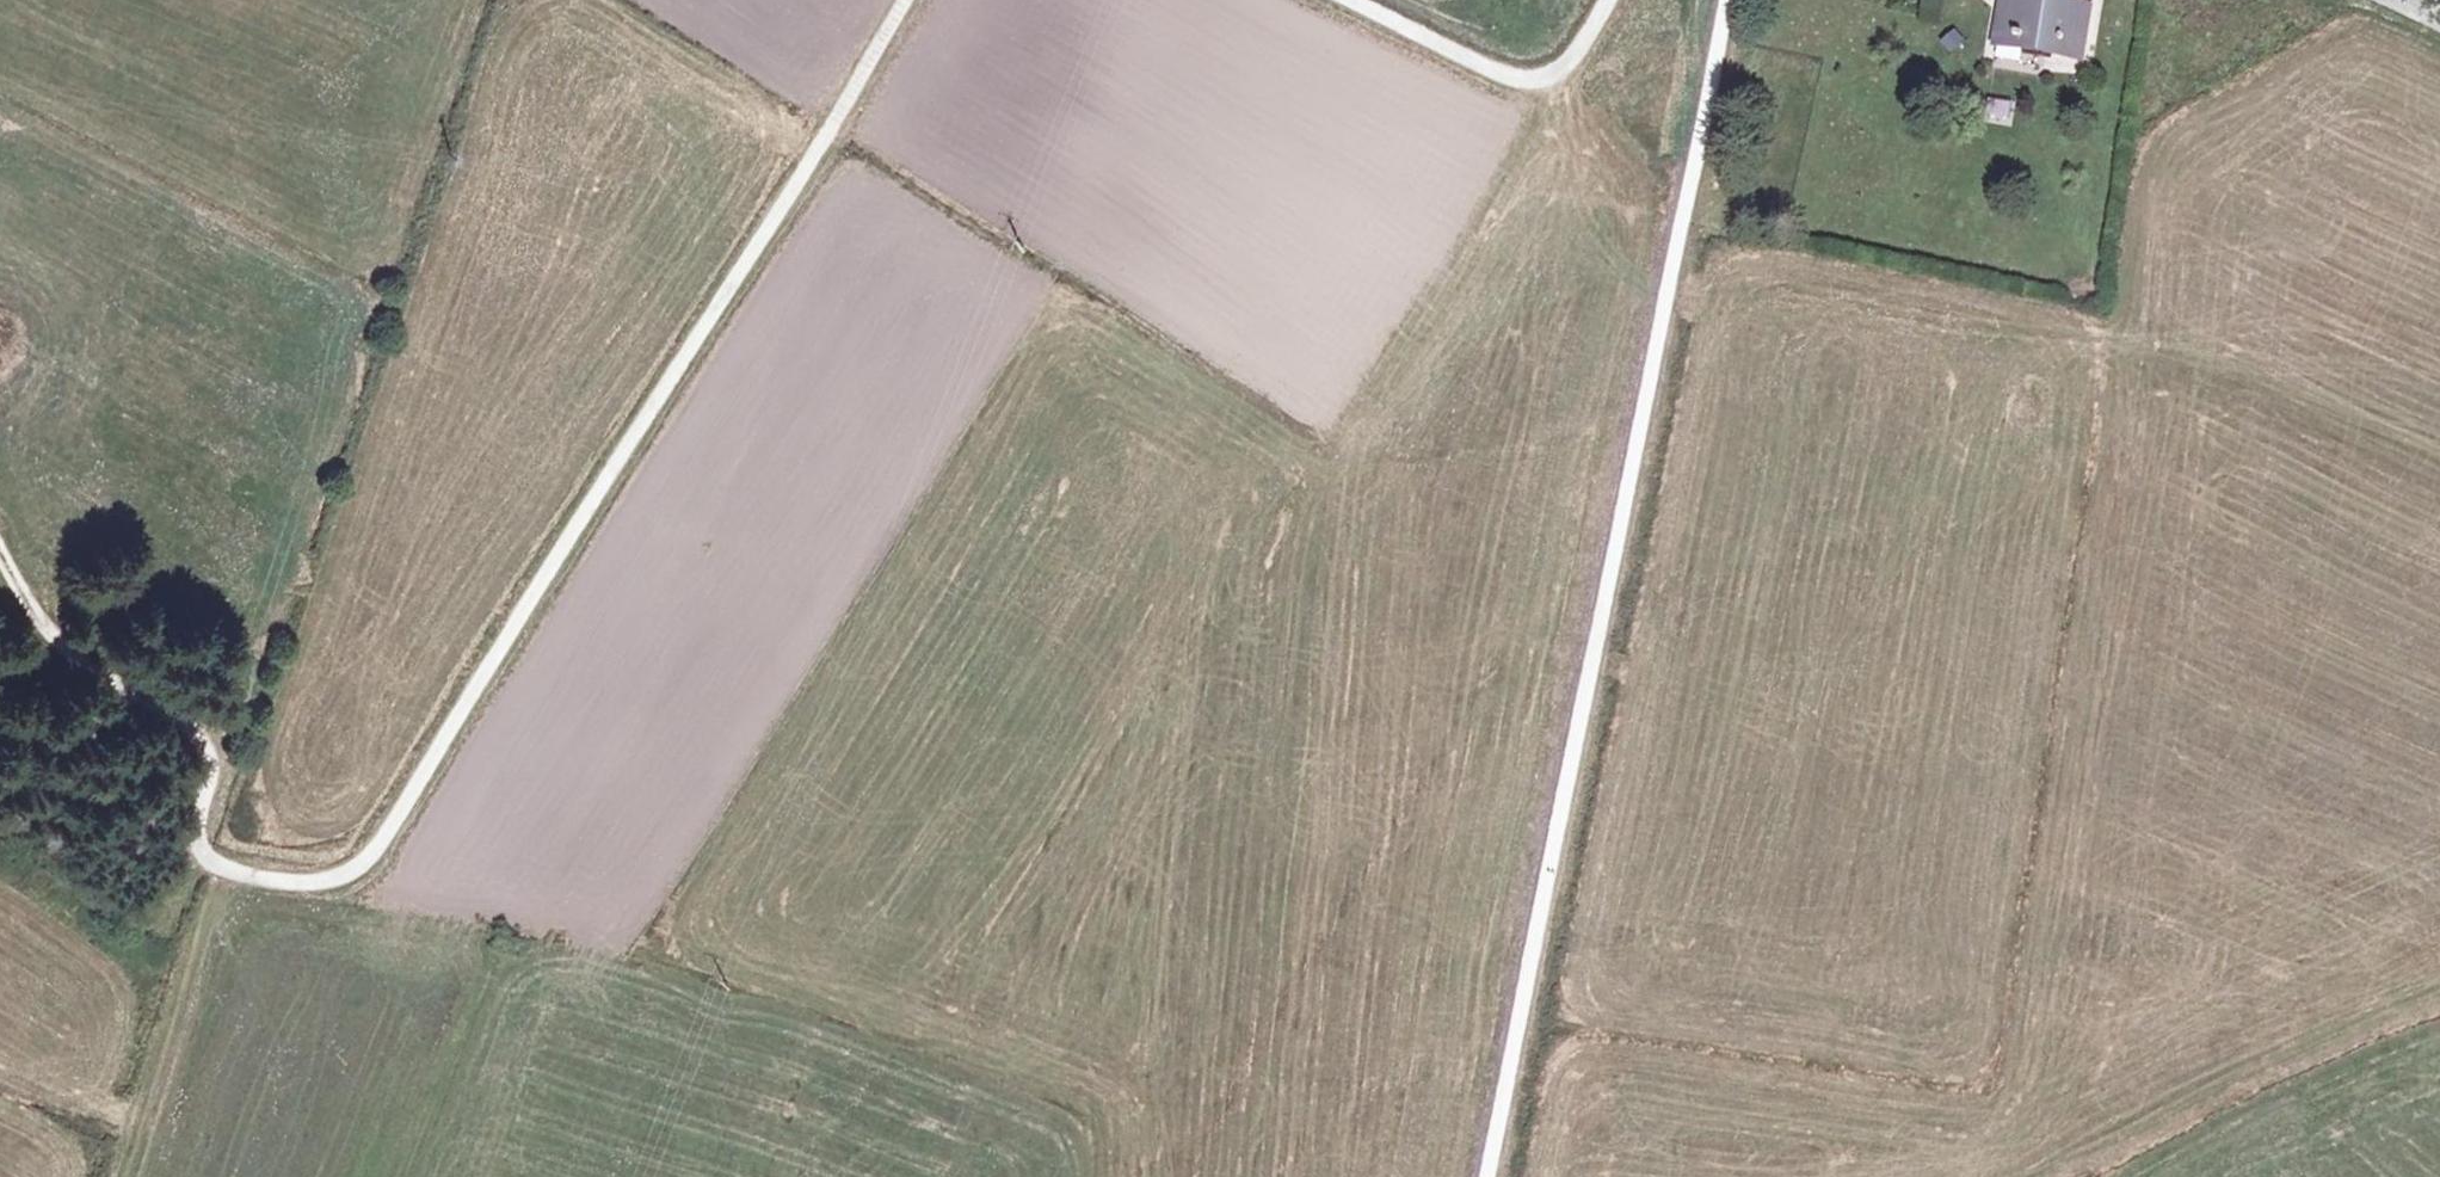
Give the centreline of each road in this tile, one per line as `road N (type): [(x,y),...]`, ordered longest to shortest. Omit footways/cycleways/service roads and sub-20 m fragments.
road 1 (track): [(0,543),(36,615),(65,645),(206,731),(219,753),(199,830),(204,850),(265,878),(326,883),(358,873),(906,0)]
road 2 (track): [(1729,0),(1488,1176)]
road 3 (track): [(1342,0),(1534,84),(1562,75),(1612,0)]

